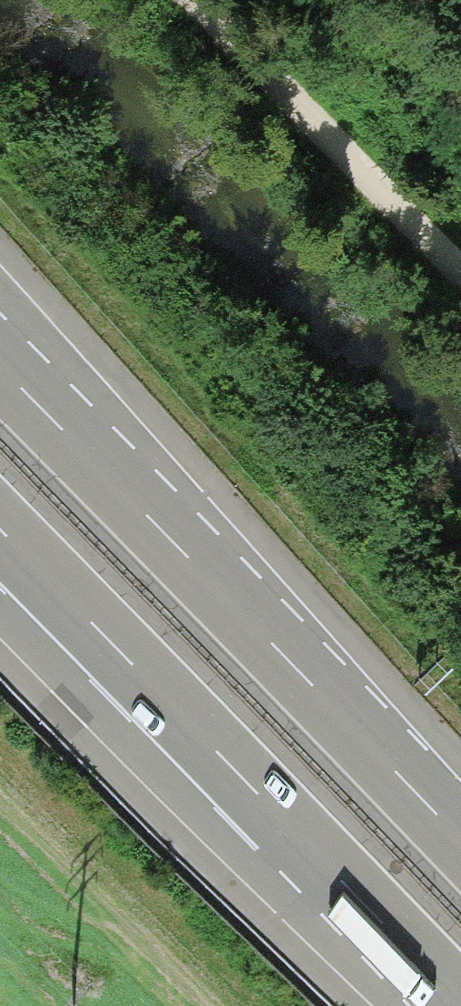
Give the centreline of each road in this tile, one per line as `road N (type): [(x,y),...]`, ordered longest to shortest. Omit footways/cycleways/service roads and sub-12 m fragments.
road 1 (motorway): [(460,836),(0,364)]
road 2 (motorway): [(0,533),(460,997)]
road 3 (track): [(190,0),(460,287)]

